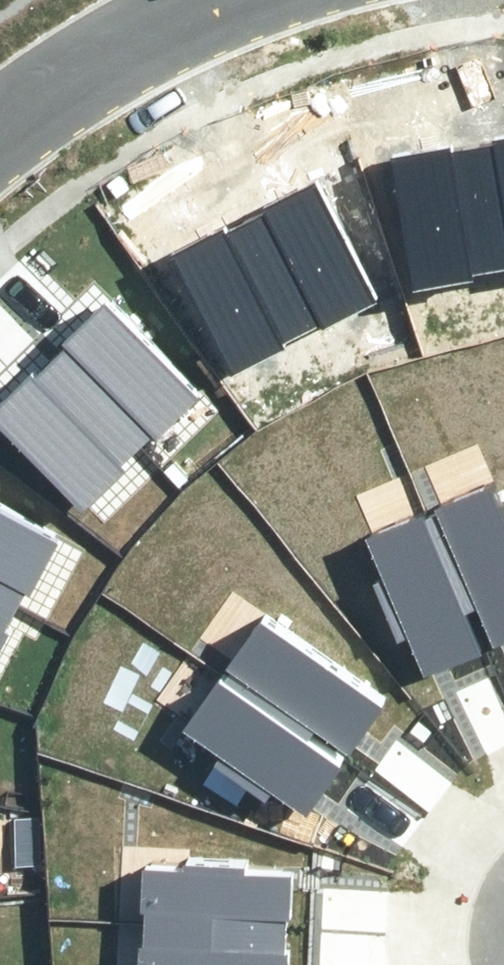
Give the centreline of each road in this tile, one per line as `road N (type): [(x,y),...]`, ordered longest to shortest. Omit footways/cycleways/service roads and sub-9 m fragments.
road 1 (residential): [(216,0),(108,53),(0,145)]

